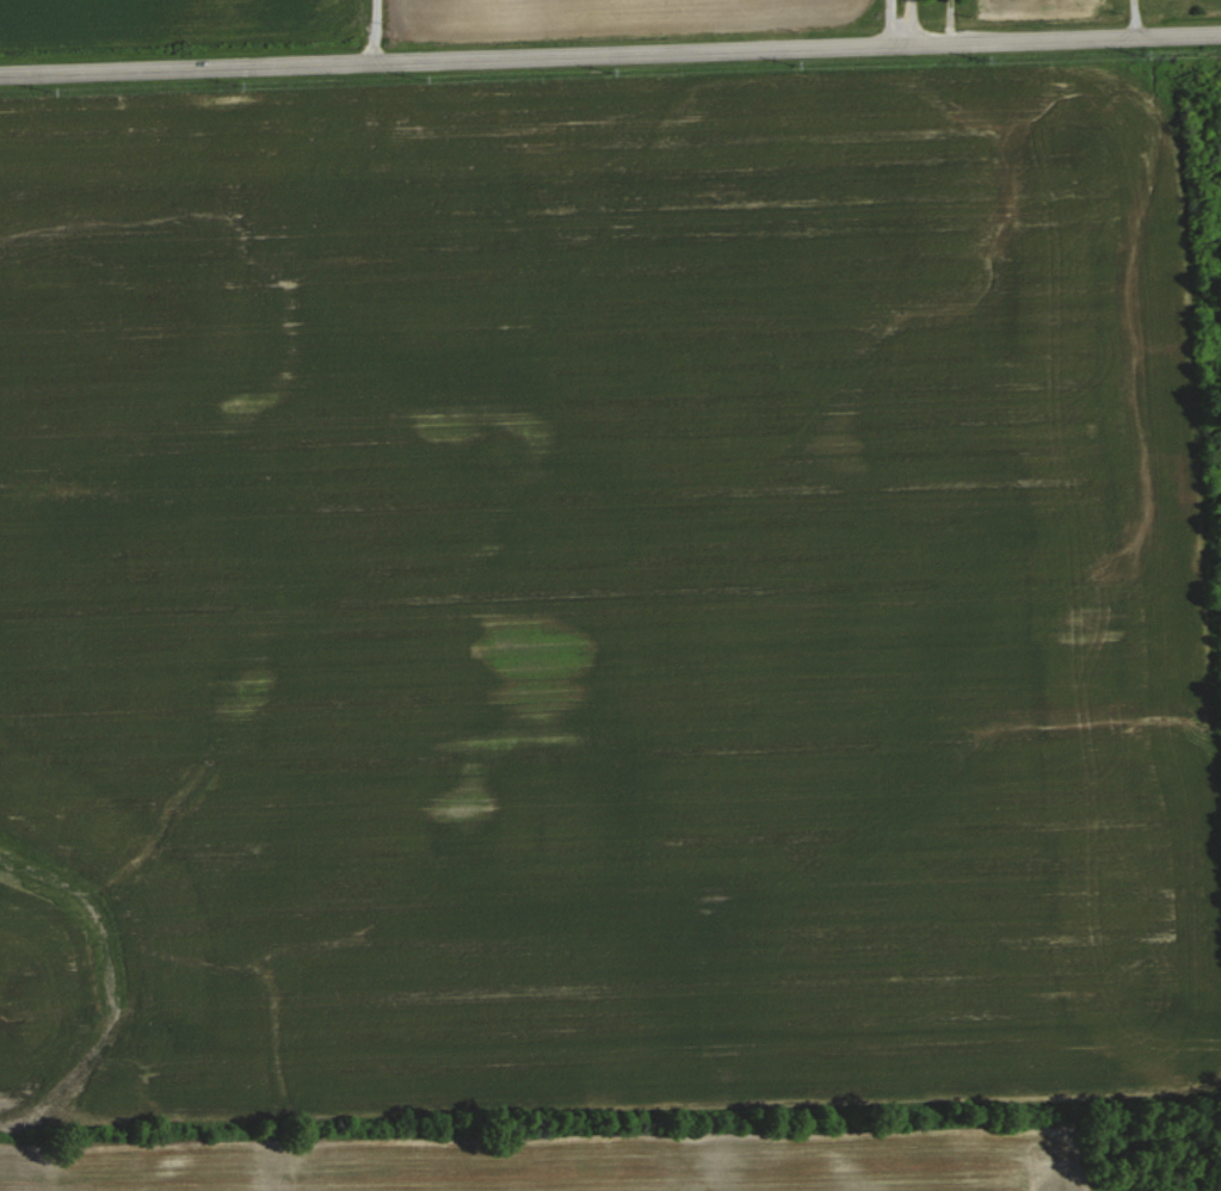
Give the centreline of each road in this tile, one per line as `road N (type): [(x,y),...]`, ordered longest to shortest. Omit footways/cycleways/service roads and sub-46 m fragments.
road 1 (residential): [(0,73),(1220,28)]

